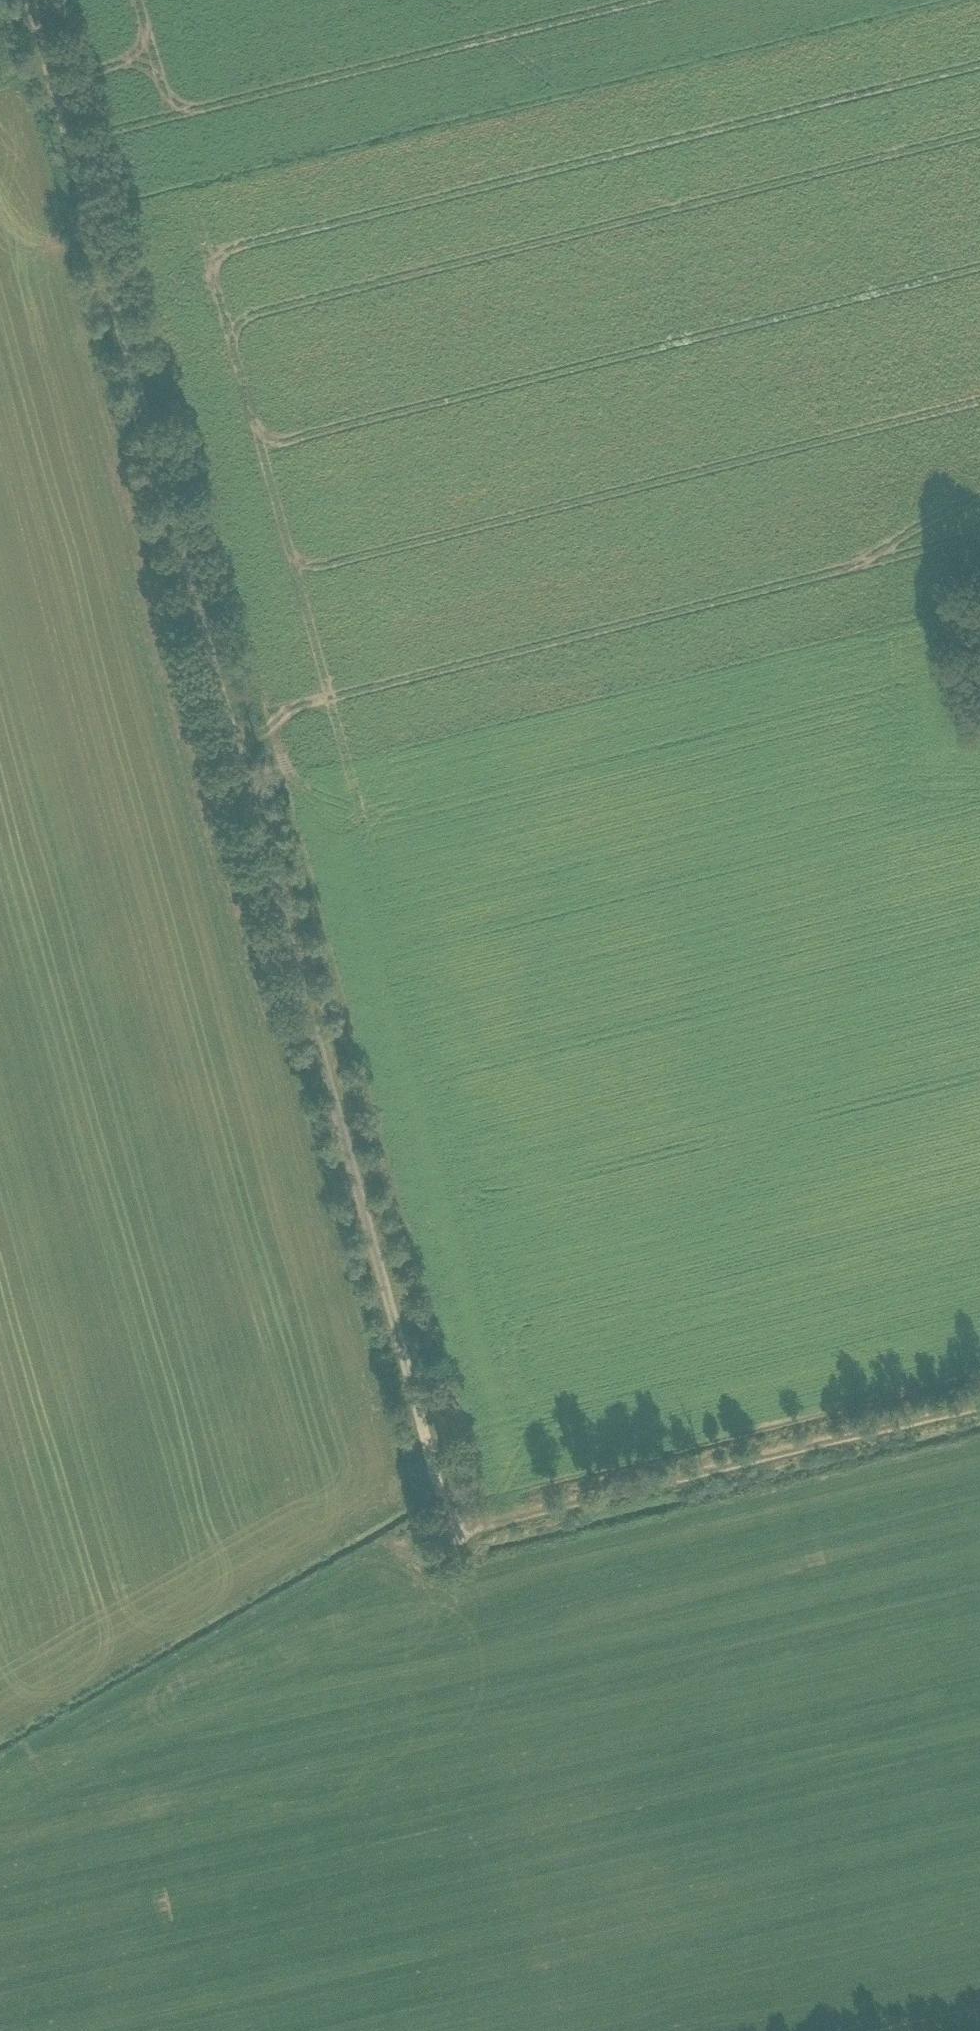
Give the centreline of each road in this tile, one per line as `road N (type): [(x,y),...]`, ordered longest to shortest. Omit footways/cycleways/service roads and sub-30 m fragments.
road 1 (unclassified): [(450,1535),(31,0)]
road 2 (track): [(450,1535),(979,1404)]

